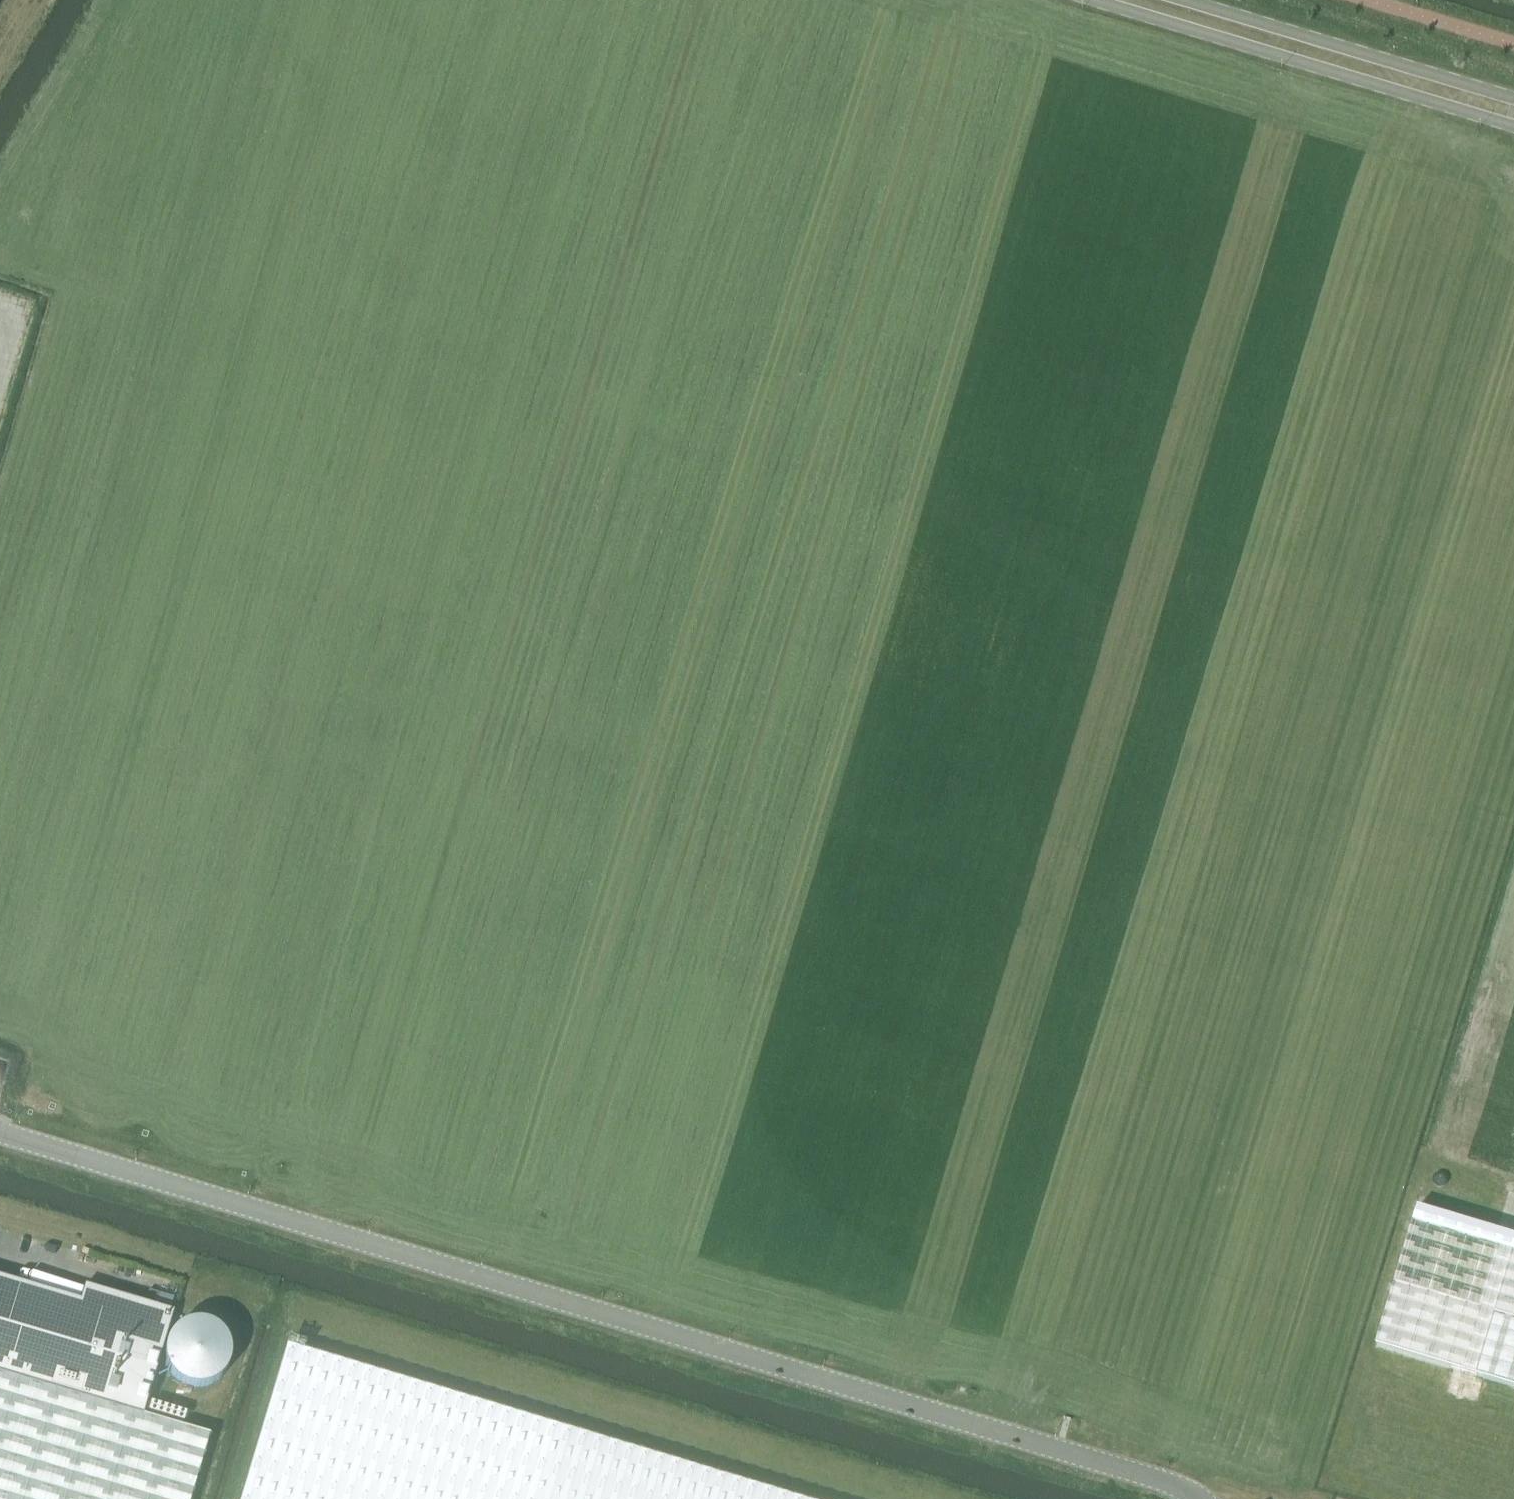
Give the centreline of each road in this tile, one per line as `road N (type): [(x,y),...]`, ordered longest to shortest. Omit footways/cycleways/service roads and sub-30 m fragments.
road 1 (unclassified): [(1200,1498),(0,1134)]
road 2 (tertiary): [(1091,0),(1513,127)]
road 3 (tertiary): [(1513,100),(1182,0)]

